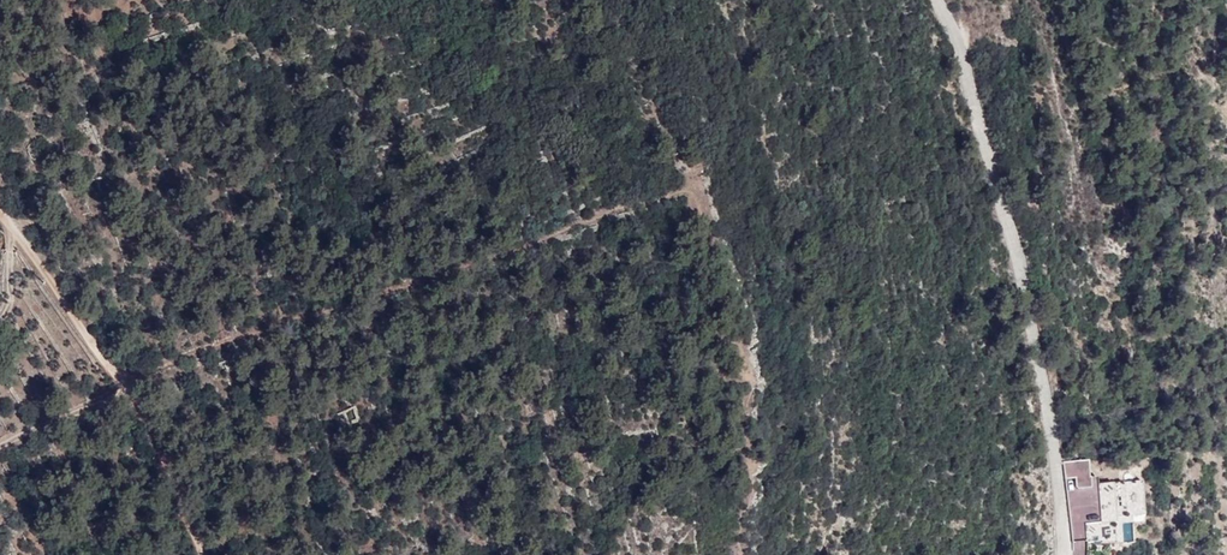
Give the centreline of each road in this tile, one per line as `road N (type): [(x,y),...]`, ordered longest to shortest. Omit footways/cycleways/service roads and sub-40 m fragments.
road 1 (unclassified): [(1063,554),(1047,410),(1016,252),(938,0)]
road 2 (unclassified): [(0,213),(123,393),(201,554)]

